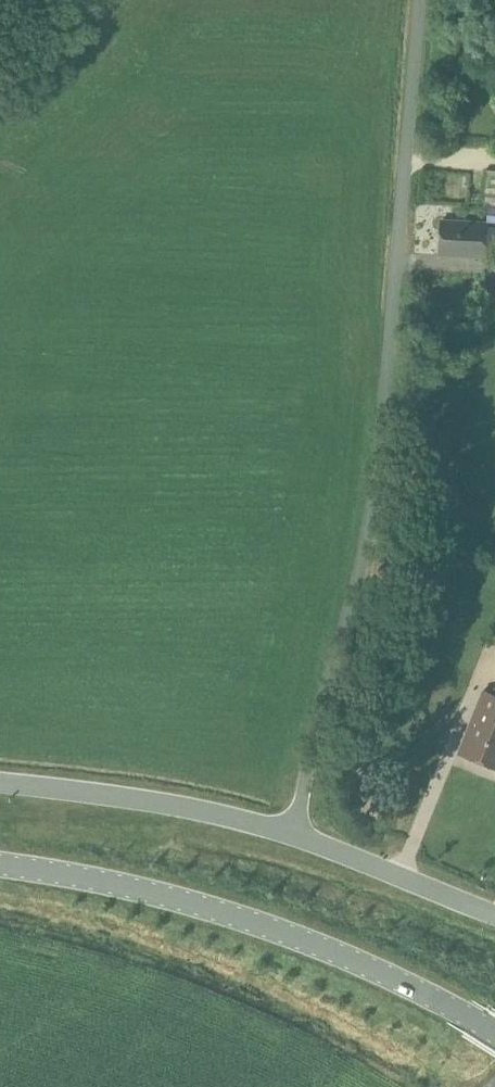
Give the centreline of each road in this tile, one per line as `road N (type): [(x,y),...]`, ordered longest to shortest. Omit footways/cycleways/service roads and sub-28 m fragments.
road 1 (unclassified): [(298,835),(387,397),(427,0)]
road 2 (tertiary): [(494,1031),(273,930),(153,892),(0,863)]
road 3 (unclassified): [(0,781),(146,800),(298,835)]
road 4 (unclassified): [(494,915),(298,835)]

